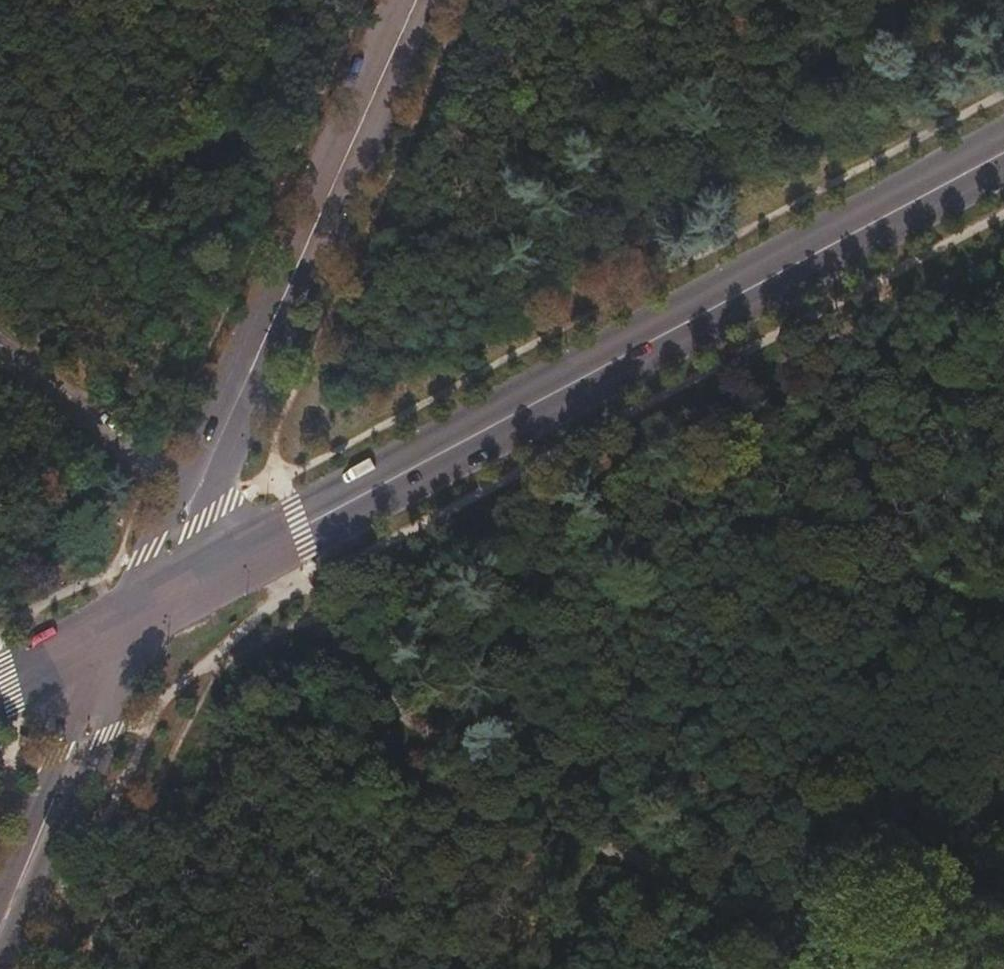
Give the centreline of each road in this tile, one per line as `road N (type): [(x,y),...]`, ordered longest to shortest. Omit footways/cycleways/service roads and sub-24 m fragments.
road 1 (primary): [(812,256),(144,603)]
road 2 (track): [(800,928),(607,847),(479,763),(338,650),(311,558)]
road 3 (secondary): [(199,488),(417,0)]
road 4 (secondary): [(0,928),(144,603)]
road 5 (track): [(800,928),(860,869),(1003,791)]
road 6 (unclassified): [(199,488),(0,360)]
road 7 (primary): [(1003,134),(896,193),(812,256)]
road 8 (primary): [(812,256),(915,218),(1003,170)]
road 9 (primary): [(144,603),(0,688)]
road 10 (secondary): [(144,603),(199,488)]

